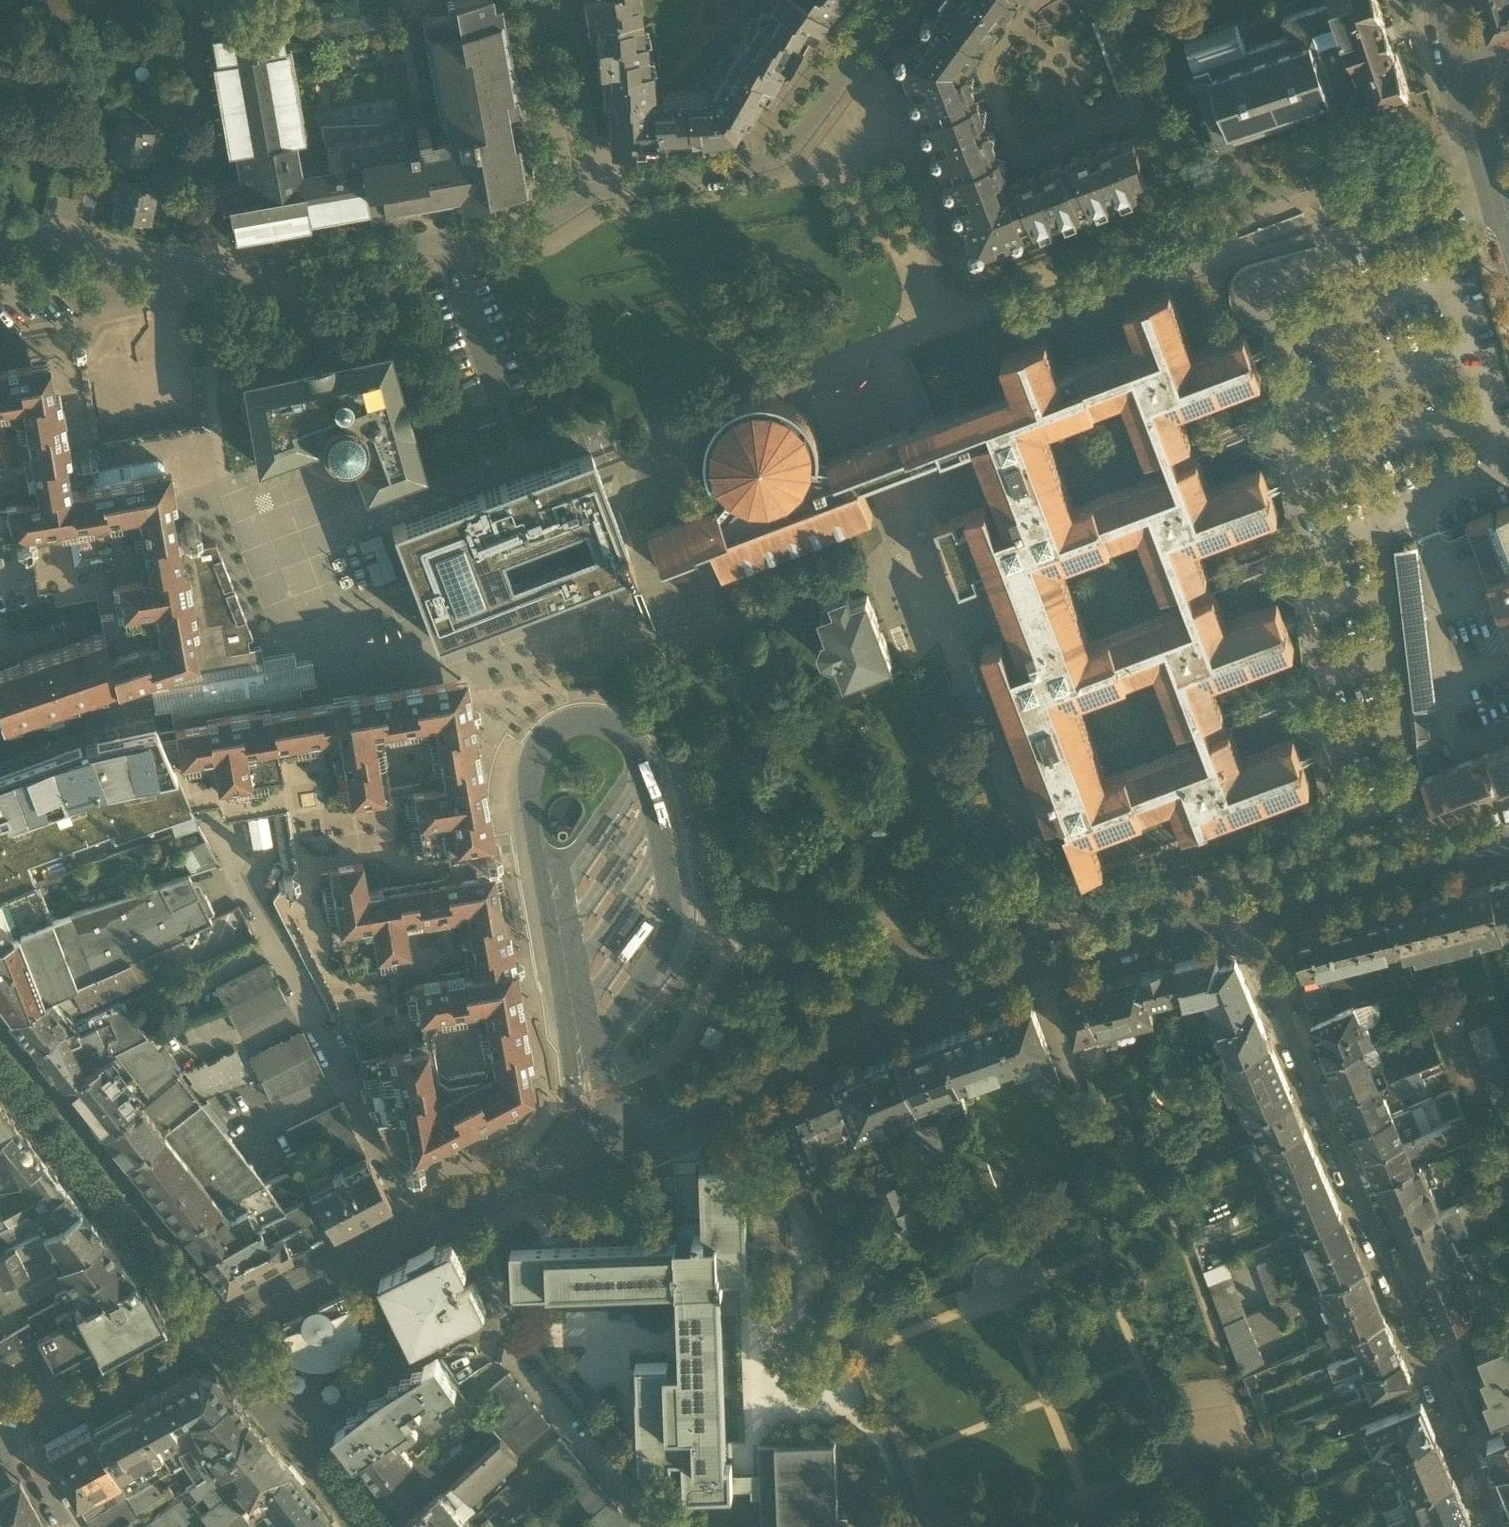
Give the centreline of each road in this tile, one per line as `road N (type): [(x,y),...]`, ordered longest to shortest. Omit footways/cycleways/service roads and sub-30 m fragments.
road 1 (residential): [(420,1222),(1035,972),(1236,915)]
road 2 (residential): [(1236,915),(1498,1526)]
road 3 (residential): [(567,200),(542,223),(316,262),(282,286),(28,235),(0,237)]
road 4 (residential): [(16,1441),(420,1222)]
road 5 (unclassified): [(420,1222),(223,841)]
road 6 (residential): [(895,0),(780,154),(567,200)]
road 7 (residential): [(1236,915),(1508,850)]
road 8 (residential): [(567,200),(535,0)]
road 9 (residential): [(1508,222),(1466,66)]

